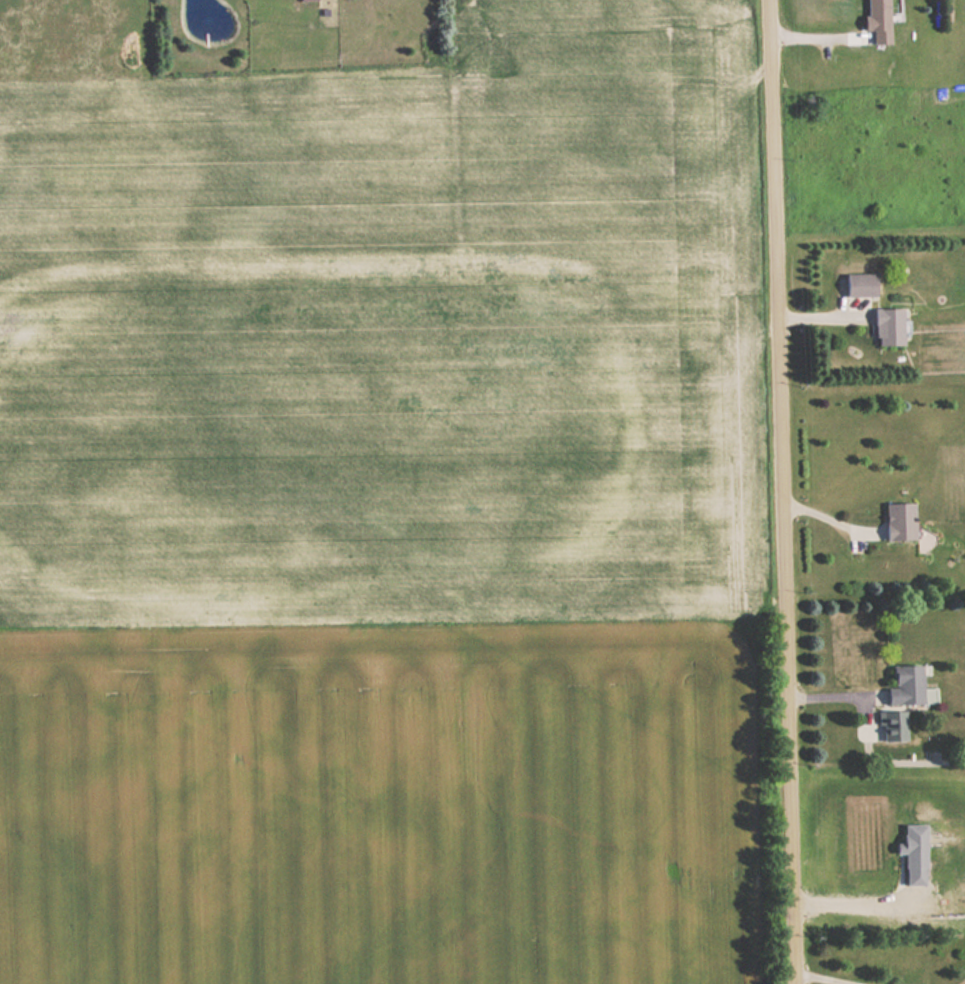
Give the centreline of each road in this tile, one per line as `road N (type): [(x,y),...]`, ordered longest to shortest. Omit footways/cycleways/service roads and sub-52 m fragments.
road 1 (residential): [(794,983),(765,0)]

